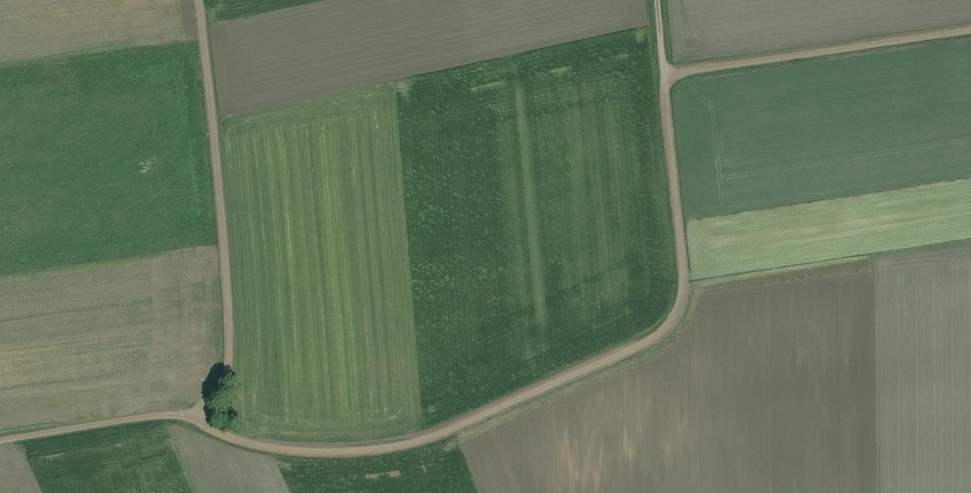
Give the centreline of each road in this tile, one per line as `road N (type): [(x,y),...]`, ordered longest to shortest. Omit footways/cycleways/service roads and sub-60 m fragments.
road 1 (track): [(195,419),(283,449),(384,447),(468,423),(660,336),(679,316),(684,274),(667,72)]
road 2 (track): [(199,0),(230,353),(221,395),(195,419)]
road 3 (track): [(667,72),(970,30)]
road 4 (track): [(0,440),(148,417),(195,419)]

